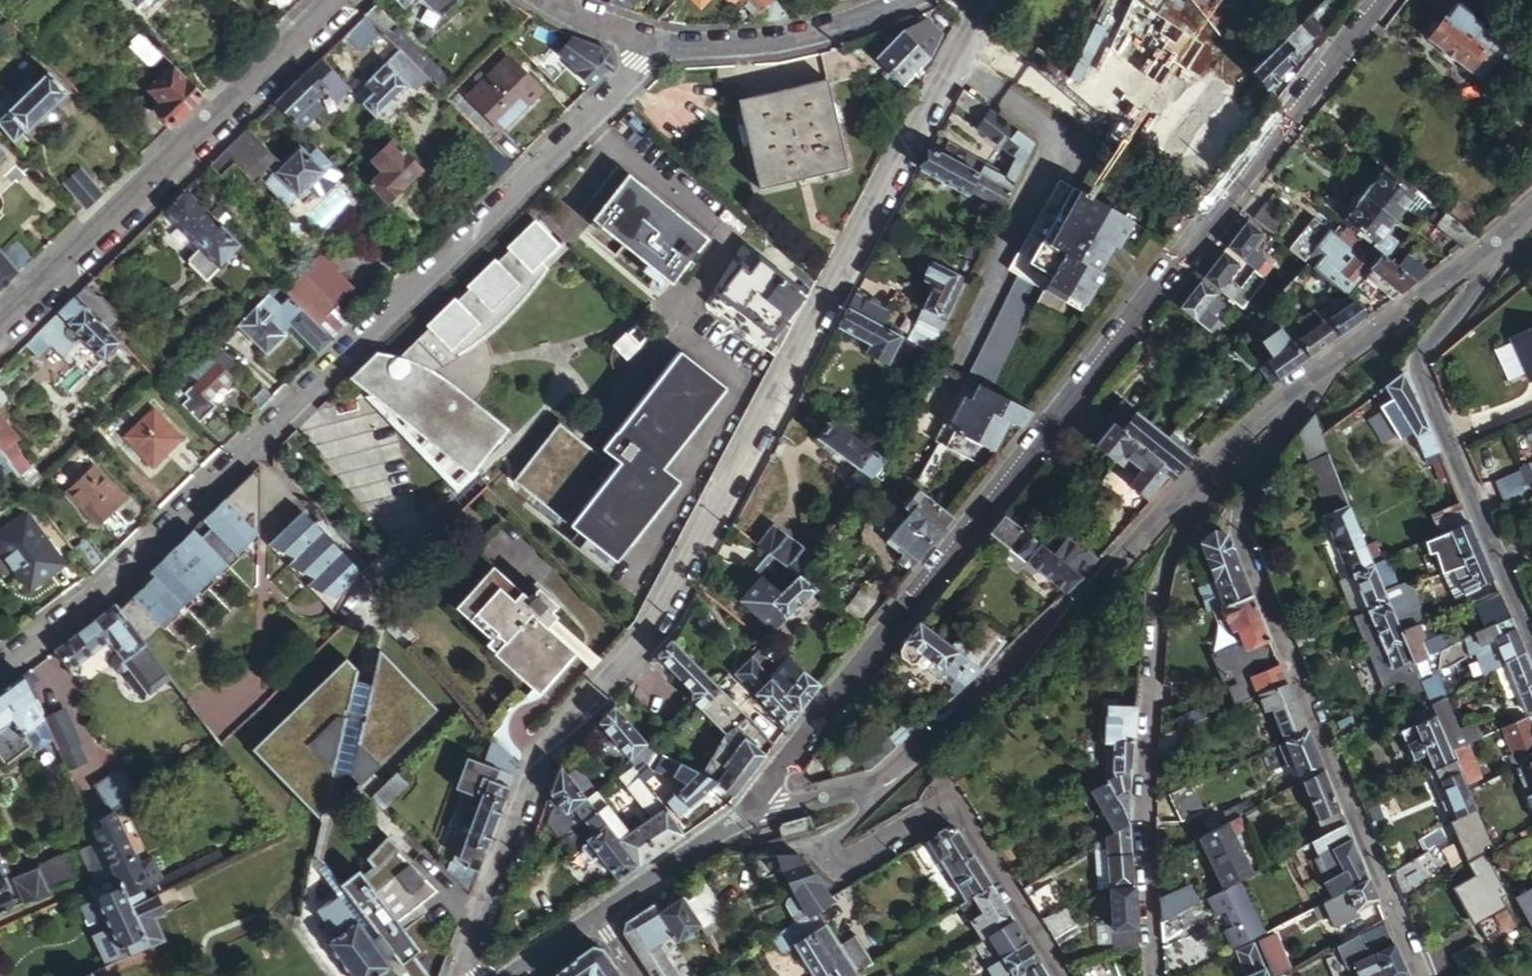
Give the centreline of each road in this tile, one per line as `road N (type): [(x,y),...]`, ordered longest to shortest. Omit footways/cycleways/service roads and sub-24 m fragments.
road 1 (residential): [(465,975),(540,752),(639,635),(831,301),(970,0)]
road 2 (tertiary): [(1377,0),(731,828)]
road 3 (residential): [(0,665),(126,569),(248,457),(660,40)]
road 4 (residential): [(1289,395),(1240,510),(1240,542),(1418,975)]
road 5 (residential): [(1149,975),(1142,814),(1154,609),(1199,476)]
road 6 (residential): [(0,323),(330,0)]
road 7 (residential): [(1497,232),(1477,279),(1418,362),(1531,643)]
road 8 (residential): [(1199,476),(871,780)]
road 9 (residential): [(1062,975),(943,797),(843,859),(824,853),(827,830),(871,780)]
road 10 (residential): [(1497,232),(1289,395)]
road 11 (residential): [(893,0),(774,40),(660,40)]
road 12 (tertiary): [(589,919),(731,828)]
road 13 (residential): [(871,780),(731,828)]
road 14 (residential): [(1289,395),(1199,476)]

